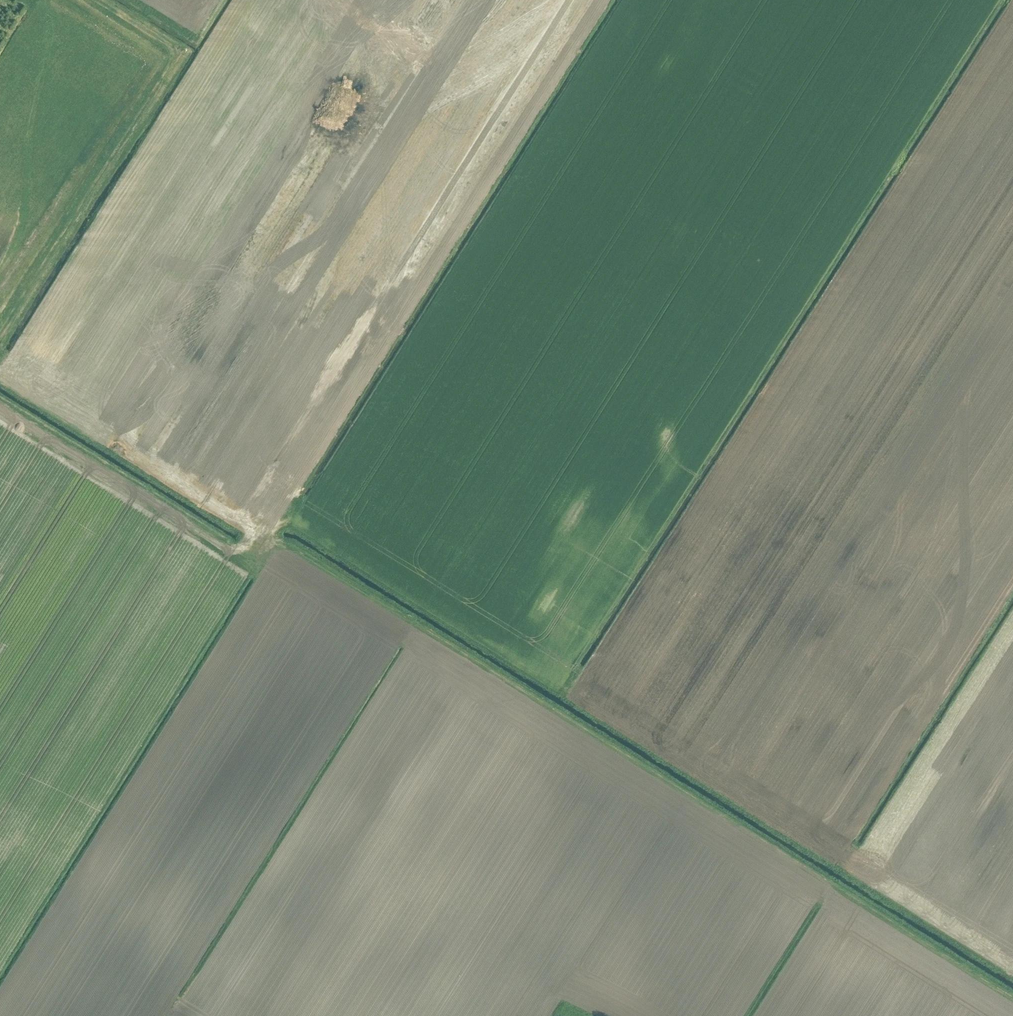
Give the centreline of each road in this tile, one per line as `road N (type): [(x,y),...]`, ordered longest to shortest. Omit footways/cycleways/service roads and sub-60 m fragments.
road 1 (track): [(837,884),(304,552),(288,543),(230,548),(0,402)]
road 2 (track): [(95,0),(170,47),(175,59),(0,331)]
road 3 (track): [(1012,994),(837,884),(757,1015)]

